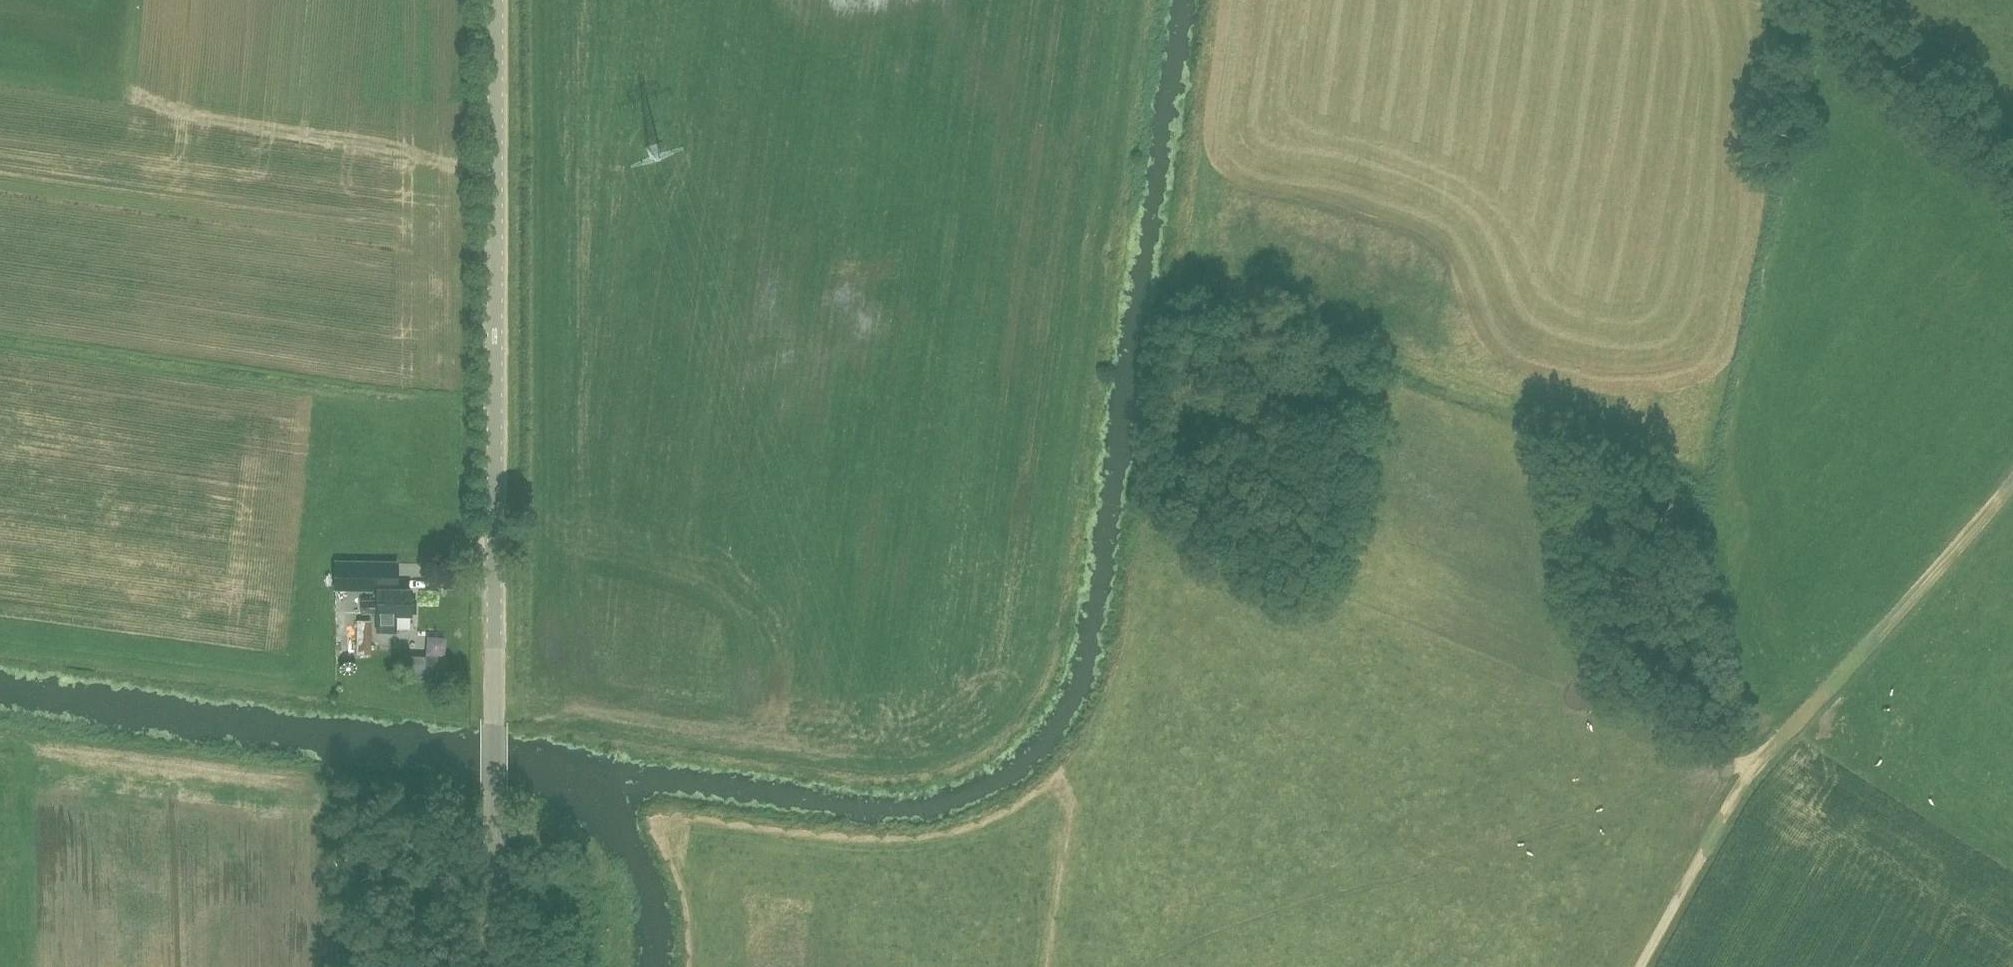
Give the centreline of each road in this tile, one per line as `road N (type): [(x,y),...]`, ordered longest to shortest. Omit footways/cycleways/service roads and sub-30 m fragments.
road 1 (tertiary): [(495,966),(499,0)]

